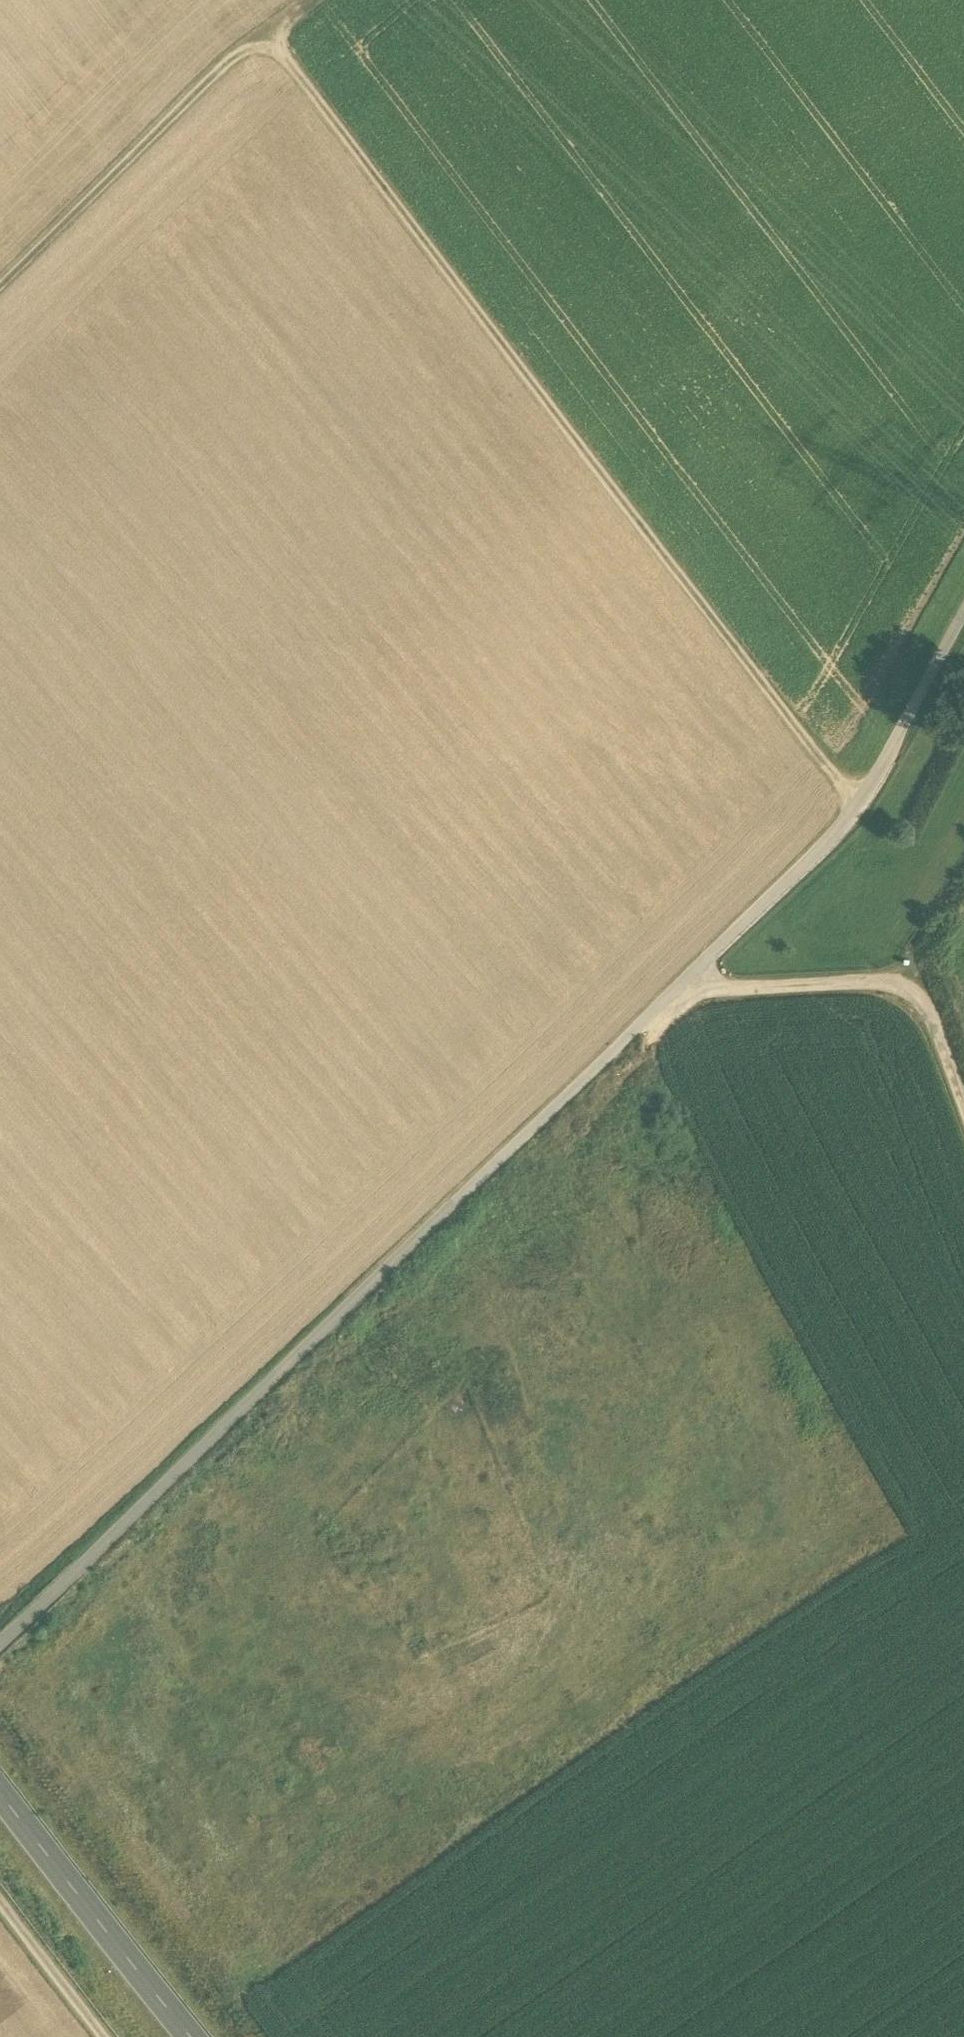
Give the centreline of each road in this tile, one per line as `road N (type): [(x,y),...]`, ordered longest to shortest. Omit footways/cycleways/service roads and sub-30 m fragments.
road 1 (track): [(963,612),(886,760),(818,851),(0,1645)]
road 2 (track): [(858,802),(609,490),(265,31)]
road 3 (track): [(0,285),(265,31)]
road 4 (secondary): [(0,1794),(185,2036)]
road 5 (track): [(699,967),(719,986),(893,981),(913,988)]
road 6 (track): [(118,2036),(0,1865)]
road 7 (track): [(625,1076),(713,981)]
road 8 (track): [(963,1099),(929,1004),(913,988)]

